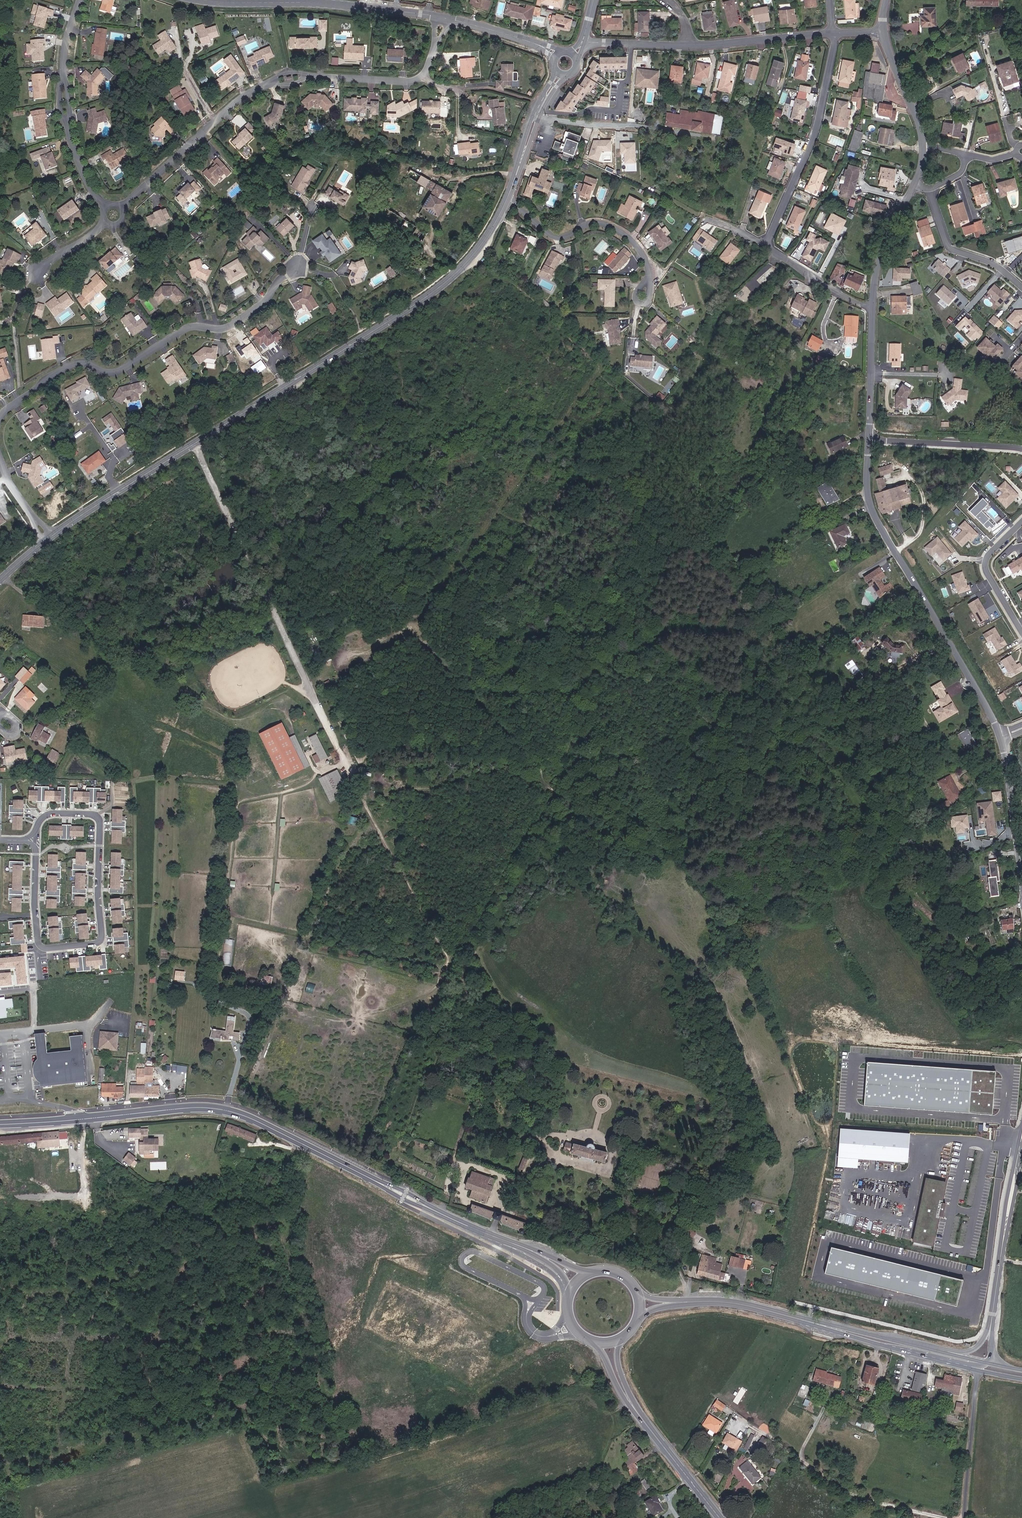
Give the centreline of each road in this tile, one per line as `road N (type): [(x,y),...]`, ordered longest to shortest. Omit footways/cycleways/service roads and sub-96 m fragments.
road 1 (secondary): [(49,539),(438,289),(482,242),(507,199)]
road 2 (primary): [(0,1124),(232,1111),(522,1247)]
road 3 (track): [(359,771),(194,444)]
road 4 (residential): [(34,847),(37,943),(46,949),(96,943),(100,822),(49,814),(35,832)]
road 5 (residential): [(0,416),(75,363),(113,372),(189,327),(228,327),(298,267)]
road 6 (tertiary): [(869,439),(873,515),(1000,735)]
road 7 (tertiary): [(915,185),(878,256),(869,439)]
road 8 (secondary): [(435,16),(199,0)]
road 9 (residential): [(507,199),(555,240),(610,227),(637,247),(652,289),(636,318)]
road 10 (primary): [(759,1308),(980,1370)]
road 11 (residential): [(766,245),(821,123),(835,34)]
road 12 (track): [(652,289),(707,218),(609,167)]
road 13 (tertiary): [(1021,1128),(995,1313)]
road 14 (unclassified): [(540,115),(714,138)]
road 15 (tertiary): [(1000,735),(1021,895)]
road 16 (residential): [(1021,449),(869,439)]
road 17 (unclassified): [(980,1370),(967,1517)]
road 18 (residential): [(1021,287),(987,260),(948,248),(928,189)]
road 19 (unclassified): [(835,34),(689,46)]
road 20 (primary): [(895,1341),(759,1308)]
road 21 (residential): [(1021,522),(985,564),(1021,632)]
road 22 (residential): [(218,121),(120,207)]
road 23 (tertiary): [(995,1313),(984,1342),(971,1352),(895,1341)]
road 24 (primary): [(647,1422),(721,1517)]
road 25 (tertiary): [(883,32),(923,145)]

